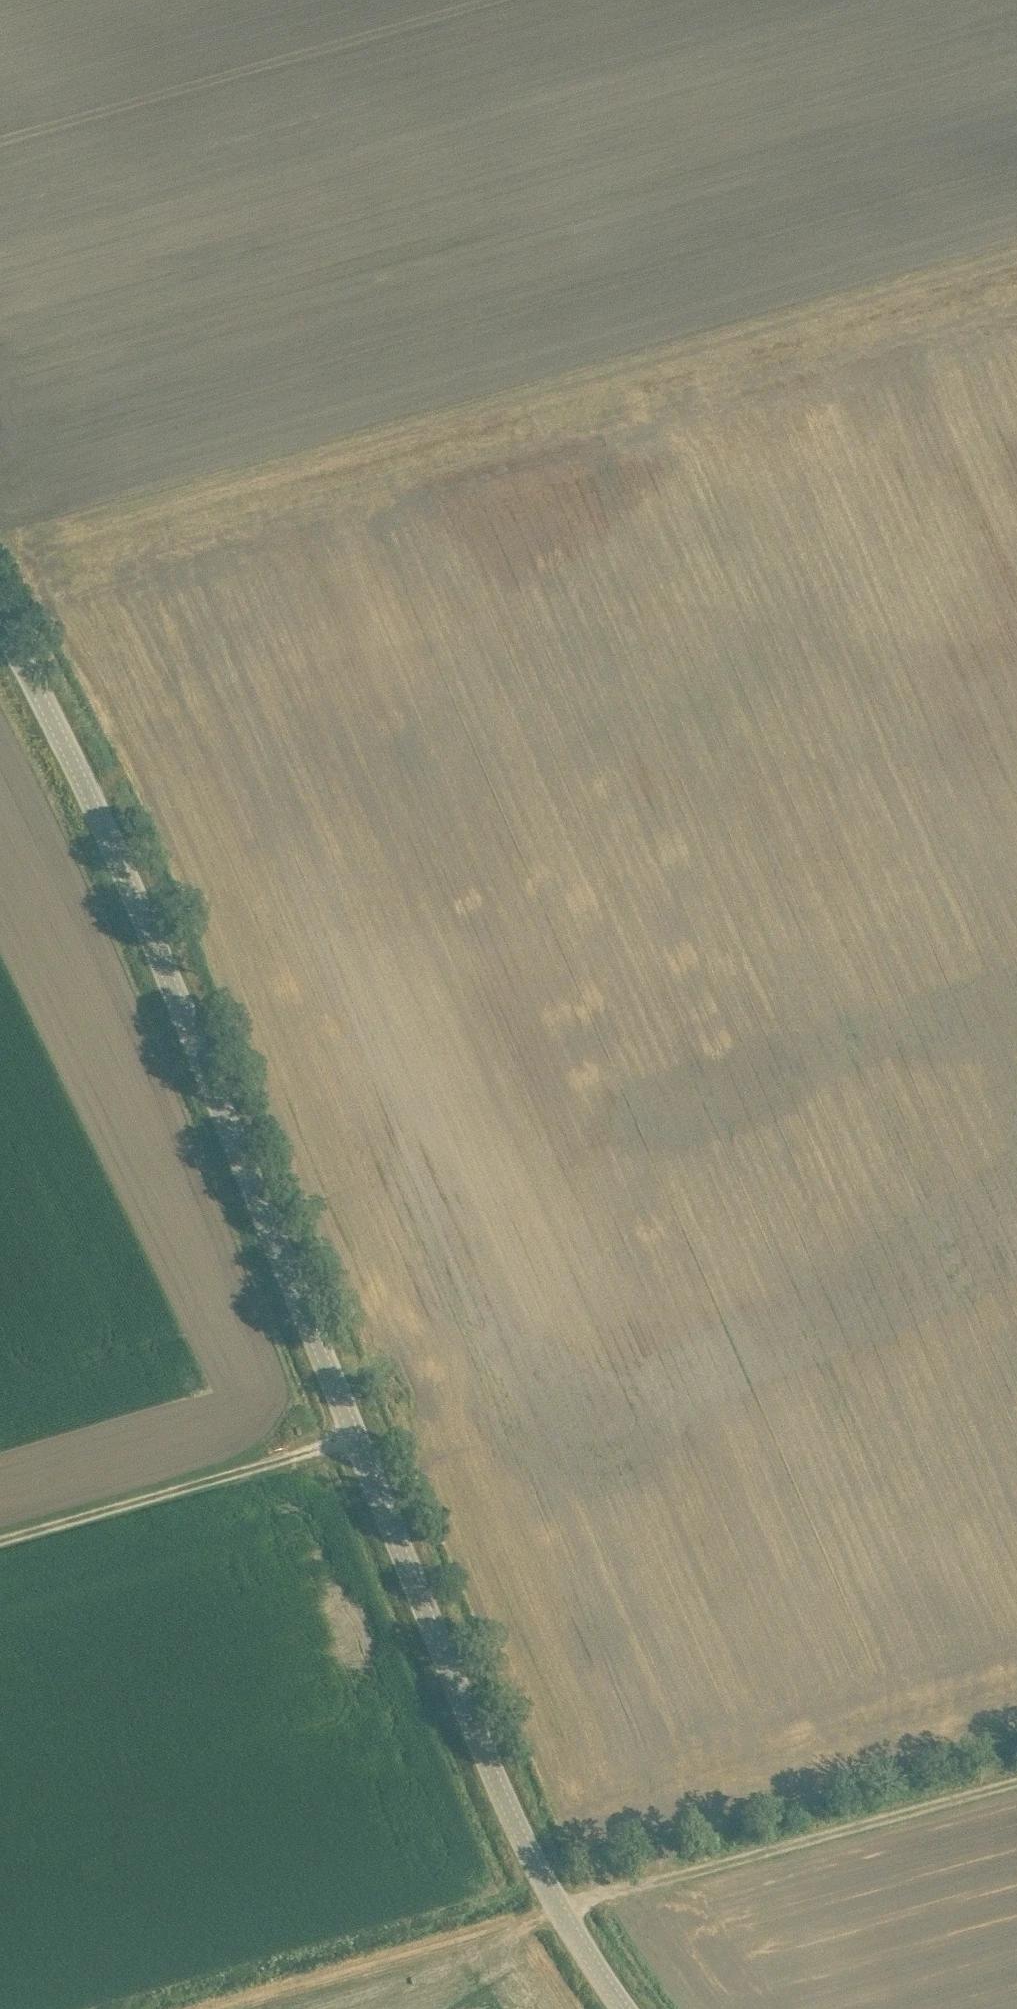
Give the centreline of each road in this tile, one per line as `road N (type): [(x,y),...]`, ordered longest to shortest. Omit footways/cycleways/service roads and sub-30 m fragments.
road 1 (tertiary): [(633,2008),(566,1907),(458,1677),(74,750),(0,602)]
road 2 (track): [(566,1907),(1016,1778)]
road 3 (track): [(355,1439),(0,1541)]

